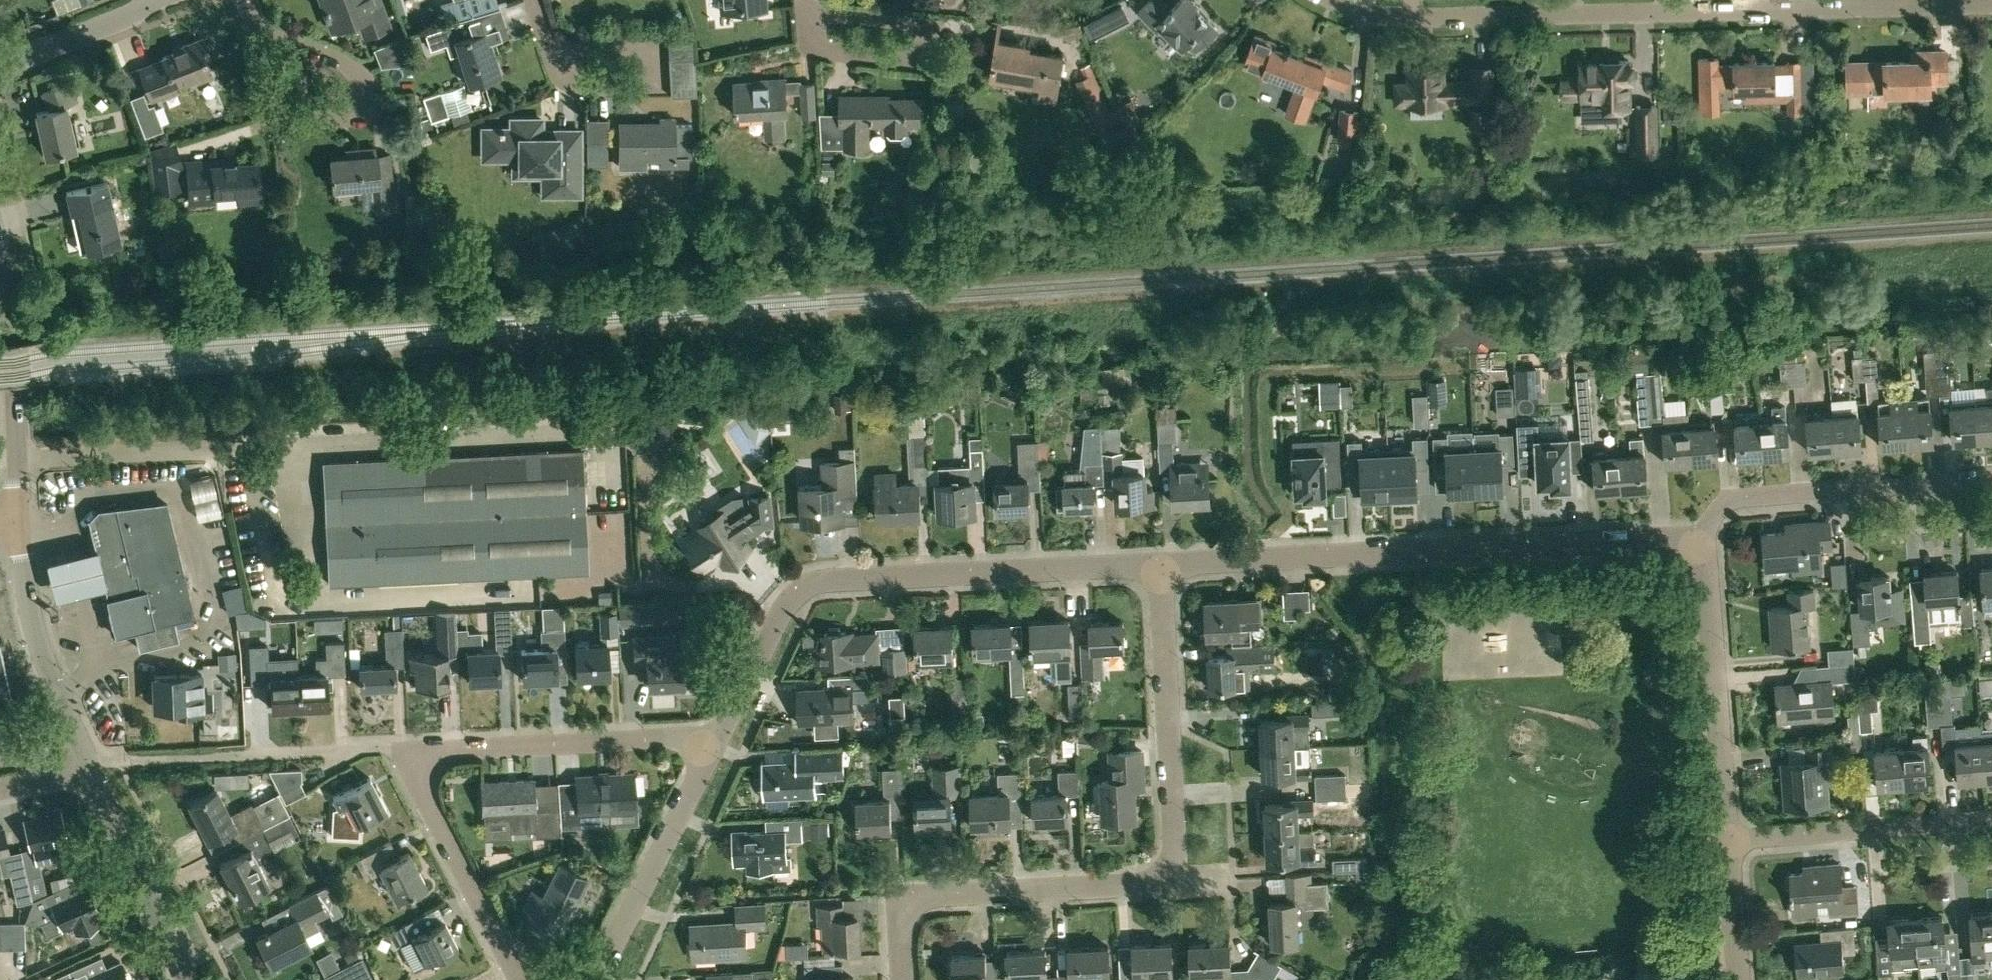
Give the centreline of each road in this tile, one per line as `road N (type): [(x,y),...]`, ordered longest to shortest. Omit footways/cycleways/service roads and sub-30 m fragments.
road 1 (residential): [(903,979),(896,893),(1153,886),(1167,879),(1173,861),(1162,563)]
road 2 (residential): [(1162,563),(1708,533)]
road 3 (residential): [(711,749),(784,607),(805,588),(829,580),(1162,563)]
road 4 (residential): [(1665,13),(1387,17),(1334,0)]
road 5 (residential): [(1665,13),(1991,3)]
road 6 (residential): [(1732,840),(1708,533)]
road 7 (residential): [(1708,533),(1717,510),(1739,497),(1991,478)]
road 8 (residential): [(413,746),(680,737),(711,749)]
road 9 (residential): [(266,43),(258,64),(271,113),(287,123),(344,120),(359,111),(366,94),(358,74),(296,44)]
road 10 (residential): [(815,12),(930,27),(930,61),(818,48)]
road 11 (tertiary): [(19,517),(0,257)]
road 12 (residential): [(1732,840),(1991,820)]
road 13 (residential): [(520,979),(422,795),(413,746)]
road 14 (tertiary): [(89,764),(39,635),(19,517)]
road 15 (residential): [(596,979),(711,749)]
road 16 (tertiary): [(193,979),(89,764)]
road 17 (residential): [(562,53),(660,50),(659,82),(574,85)]
road 18 (tertiary): [(0,65),(168,0)]
road 19 (residential): [(246,754),(413,746)]
road 20 (residential): [(1743,979),(1732,840)]

